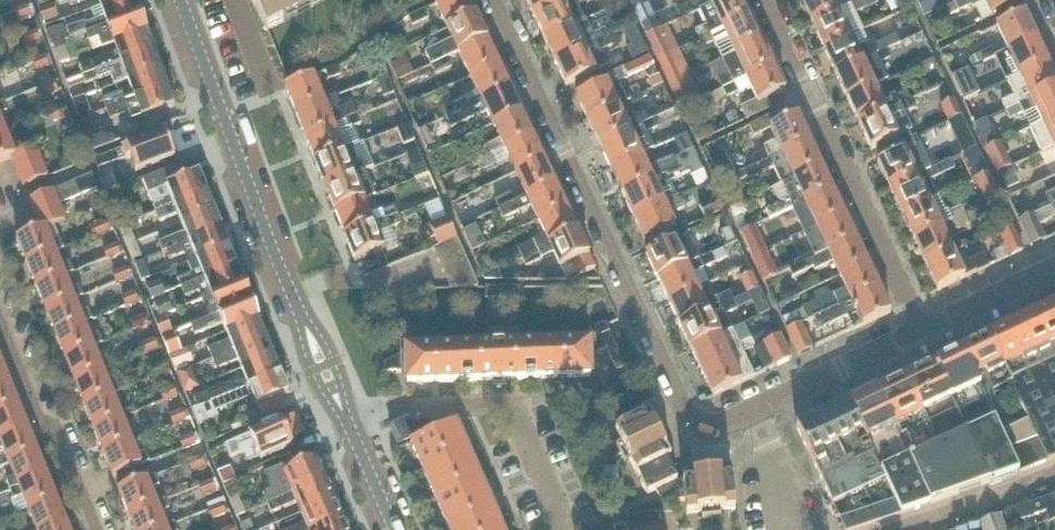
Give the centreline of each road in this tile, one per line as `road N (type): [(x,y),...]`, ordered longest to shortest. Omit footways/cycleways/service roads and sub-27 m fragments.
road 1 (residential): [(491,0),(684,408),(718,425),(753,411)]
road 2 (residential): [(923,330),(767,0)]
road 3 (tertiary): [(305,325),(182,0)]
road 4 (residential): [(97,529),(60,436),(36,416),(0,323)]
road 5 (residential): [(753,411),(923,330)]
road 6 (residential): [(903,529),(1054,476)]
road 7 (residential): [(923,330),(1054,268)]
road 8 (residential): [(803,529),(753,411)]
road 9 (tertiary): [(396,529),(347,419)]

